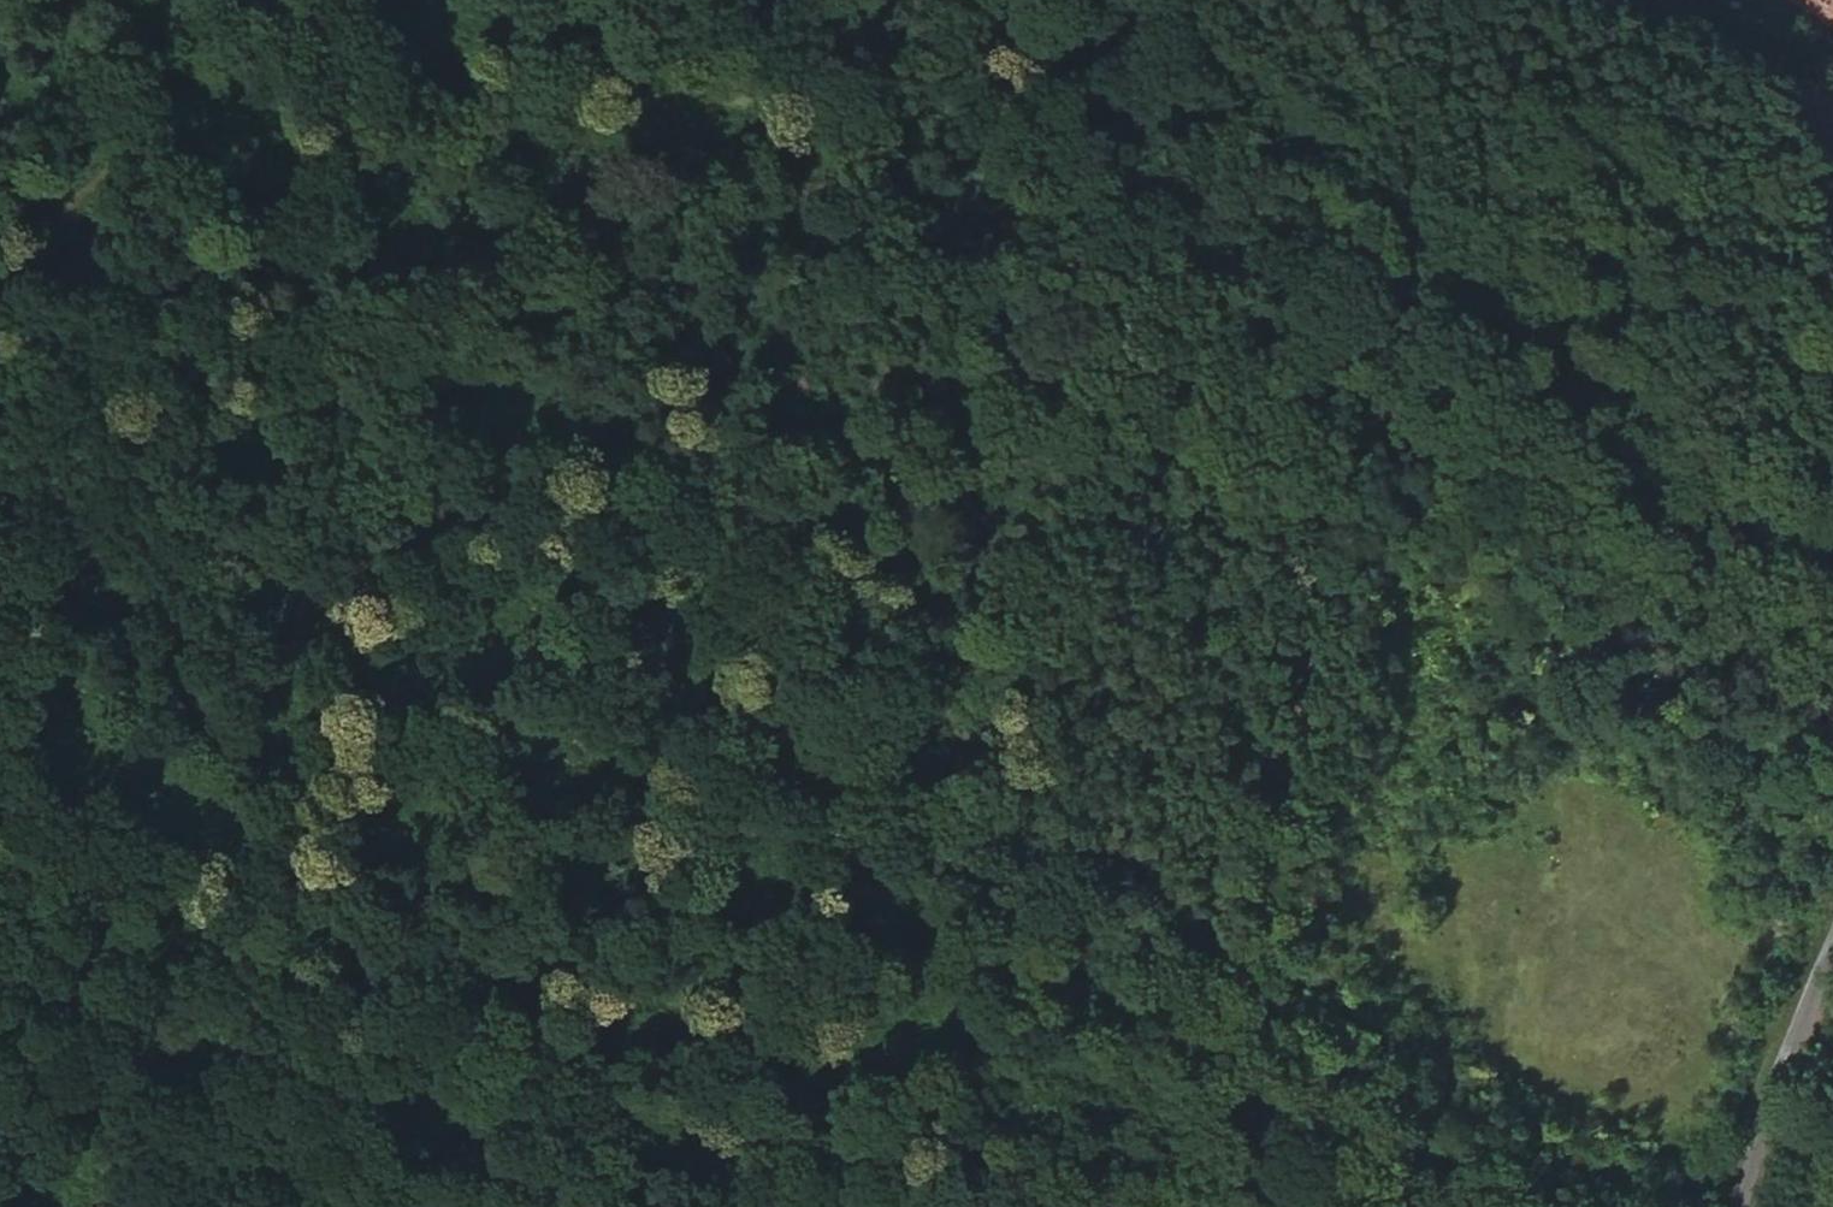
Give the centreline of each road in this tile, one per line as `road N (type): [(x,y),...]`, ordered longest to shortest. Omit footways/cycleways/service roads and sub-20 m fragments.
road 1 (unclassified): [(1832,943),(1738,1206)]
road 2 (residential): [(1651,0),(1817,101),(1832,120)]

